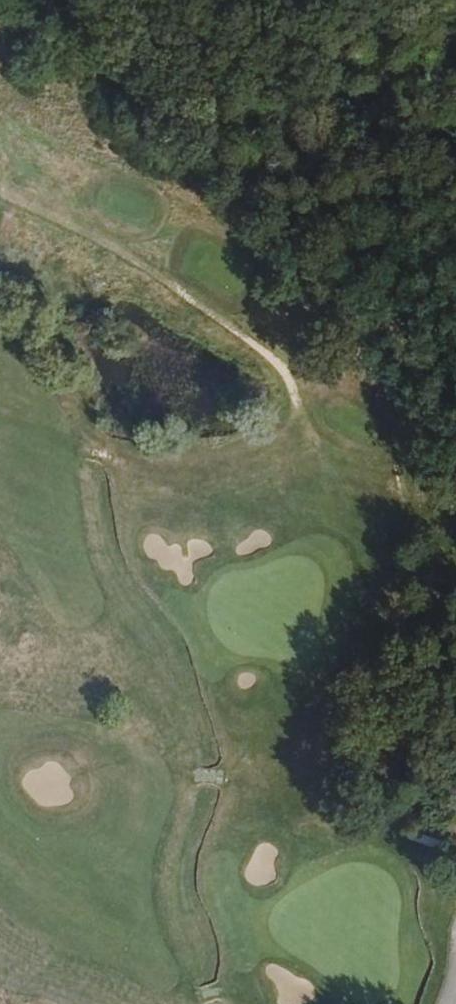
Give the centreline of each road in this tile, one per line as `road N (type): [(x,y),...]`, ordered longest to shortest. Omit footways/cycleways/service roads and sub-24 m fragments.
road 1 (track): [(455,613),(392,462),(455,36)]

